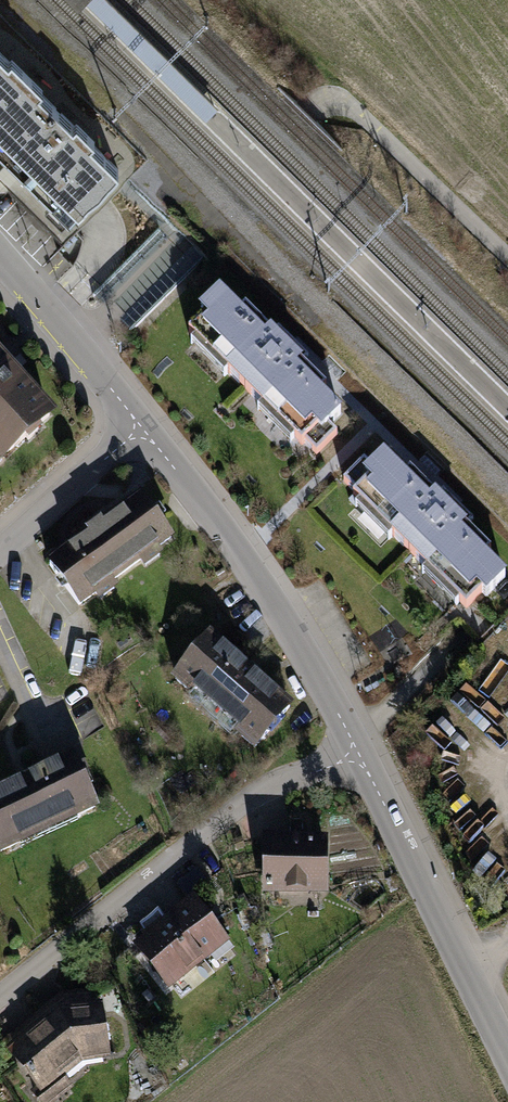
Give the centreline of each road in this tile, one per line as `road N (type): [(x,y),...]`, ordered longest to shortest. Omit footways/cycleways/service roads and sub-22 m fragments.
road 1 (residential): [(0,995),(258,792),(359,755)]
road 2 (residential): [(142,427),(263,587),(359,755)]
road 3 (residential): [(0,256),(142,427)]
road 4 (residential): [(142,427),(0,553)]
road 5 (unclassified): [(425,885),(507,1056)]
road 6 (residential): [(359,755),(425,885)]

